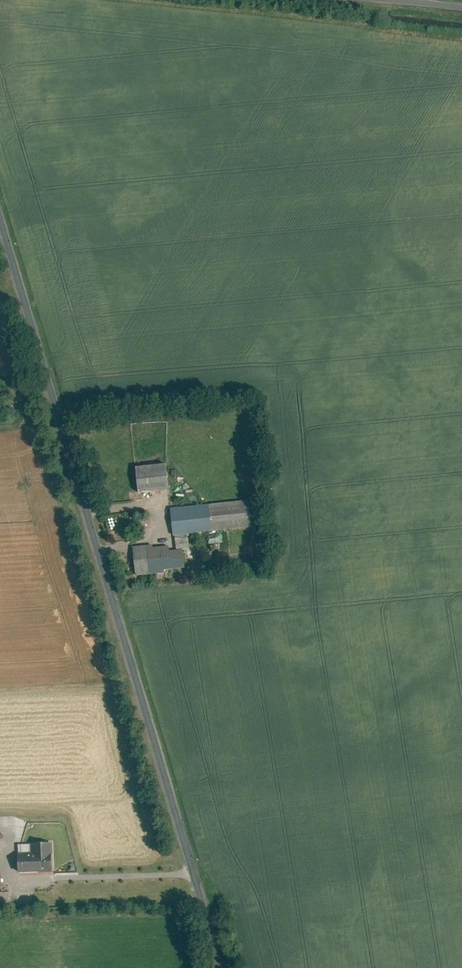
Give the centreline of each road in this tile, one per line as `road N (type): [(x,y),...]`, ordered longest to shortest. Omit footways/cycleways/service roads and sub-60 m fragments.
road 1 (tertiary): [(221,967),(0,219)]

